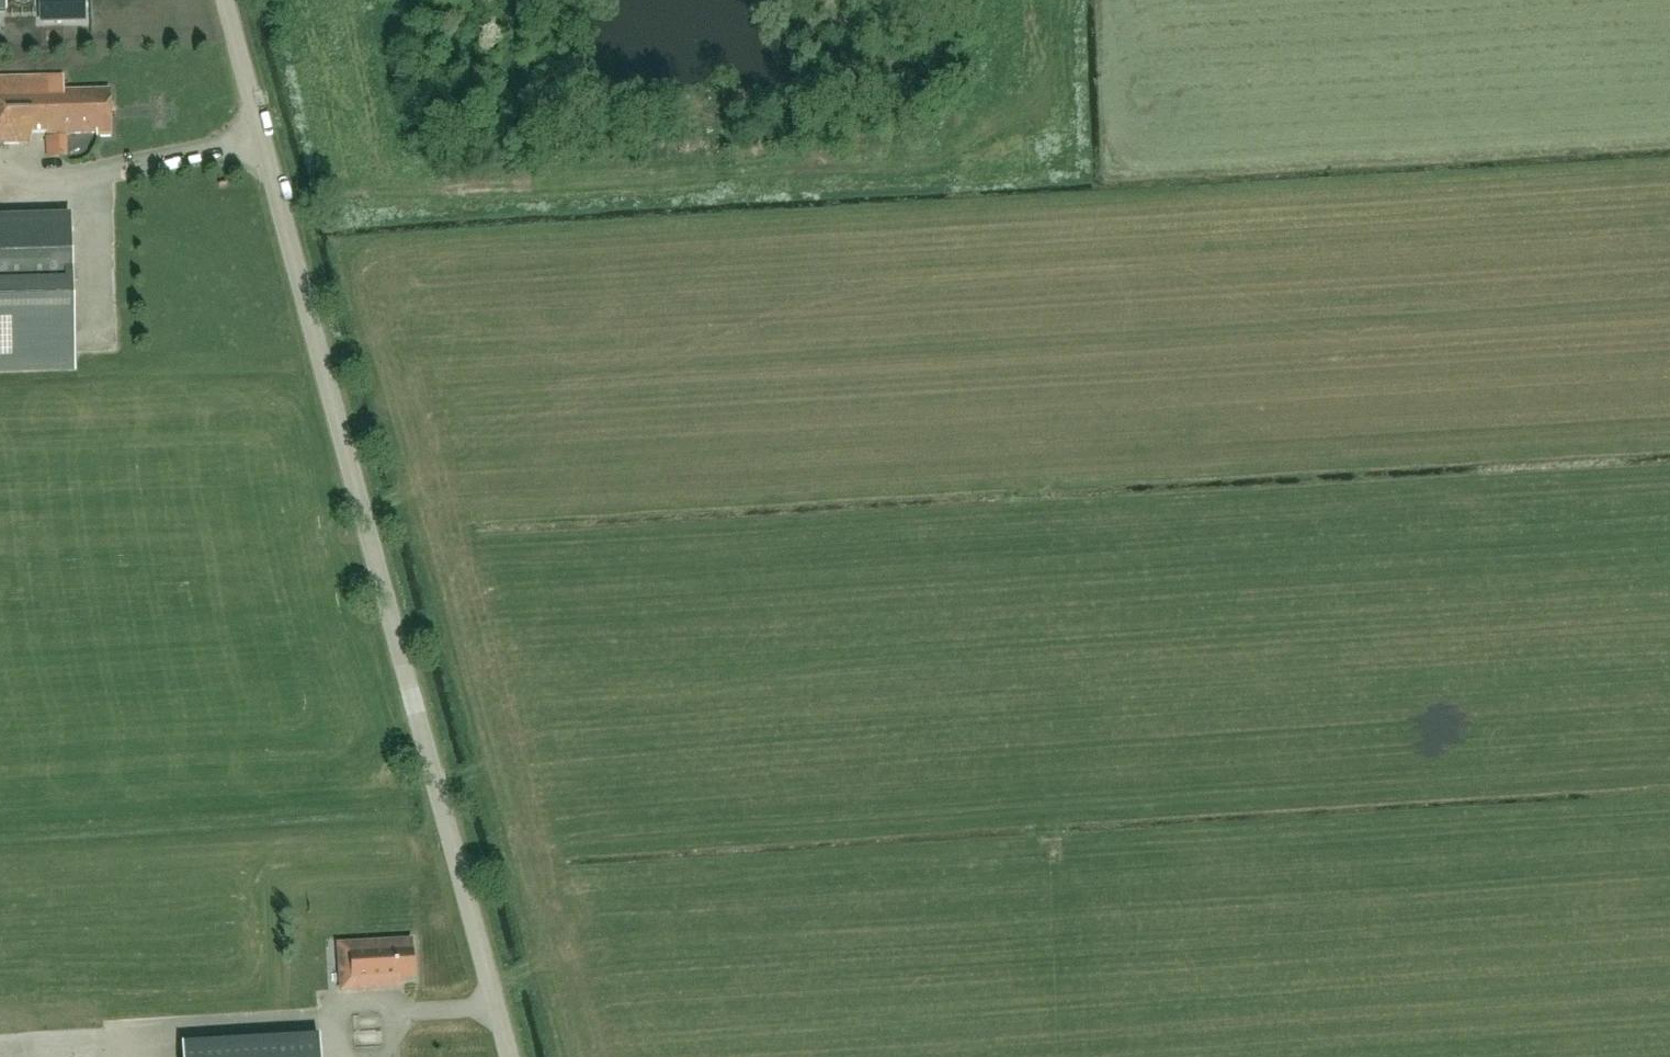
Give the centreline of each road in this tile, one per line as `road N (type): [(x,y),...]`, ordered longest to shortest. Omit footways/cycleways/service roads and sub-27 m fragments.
road 1 (unclassified): [(511,1056),(226,0)]

